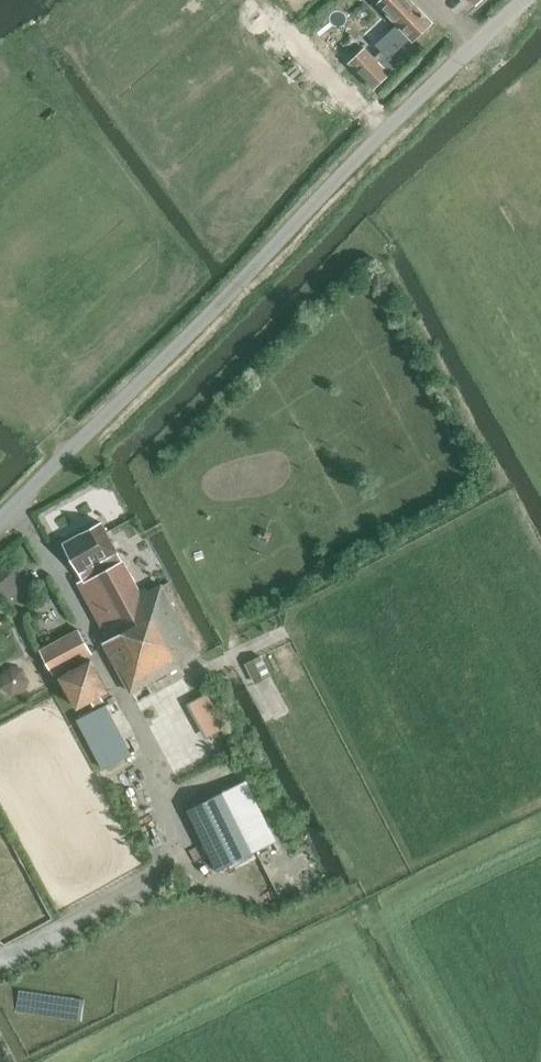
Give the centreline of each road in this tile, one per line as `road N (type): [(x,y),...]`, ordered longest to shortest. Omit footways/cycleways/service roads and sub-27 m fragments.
road 1 (unclassified): [(526,0),(0,520)]

